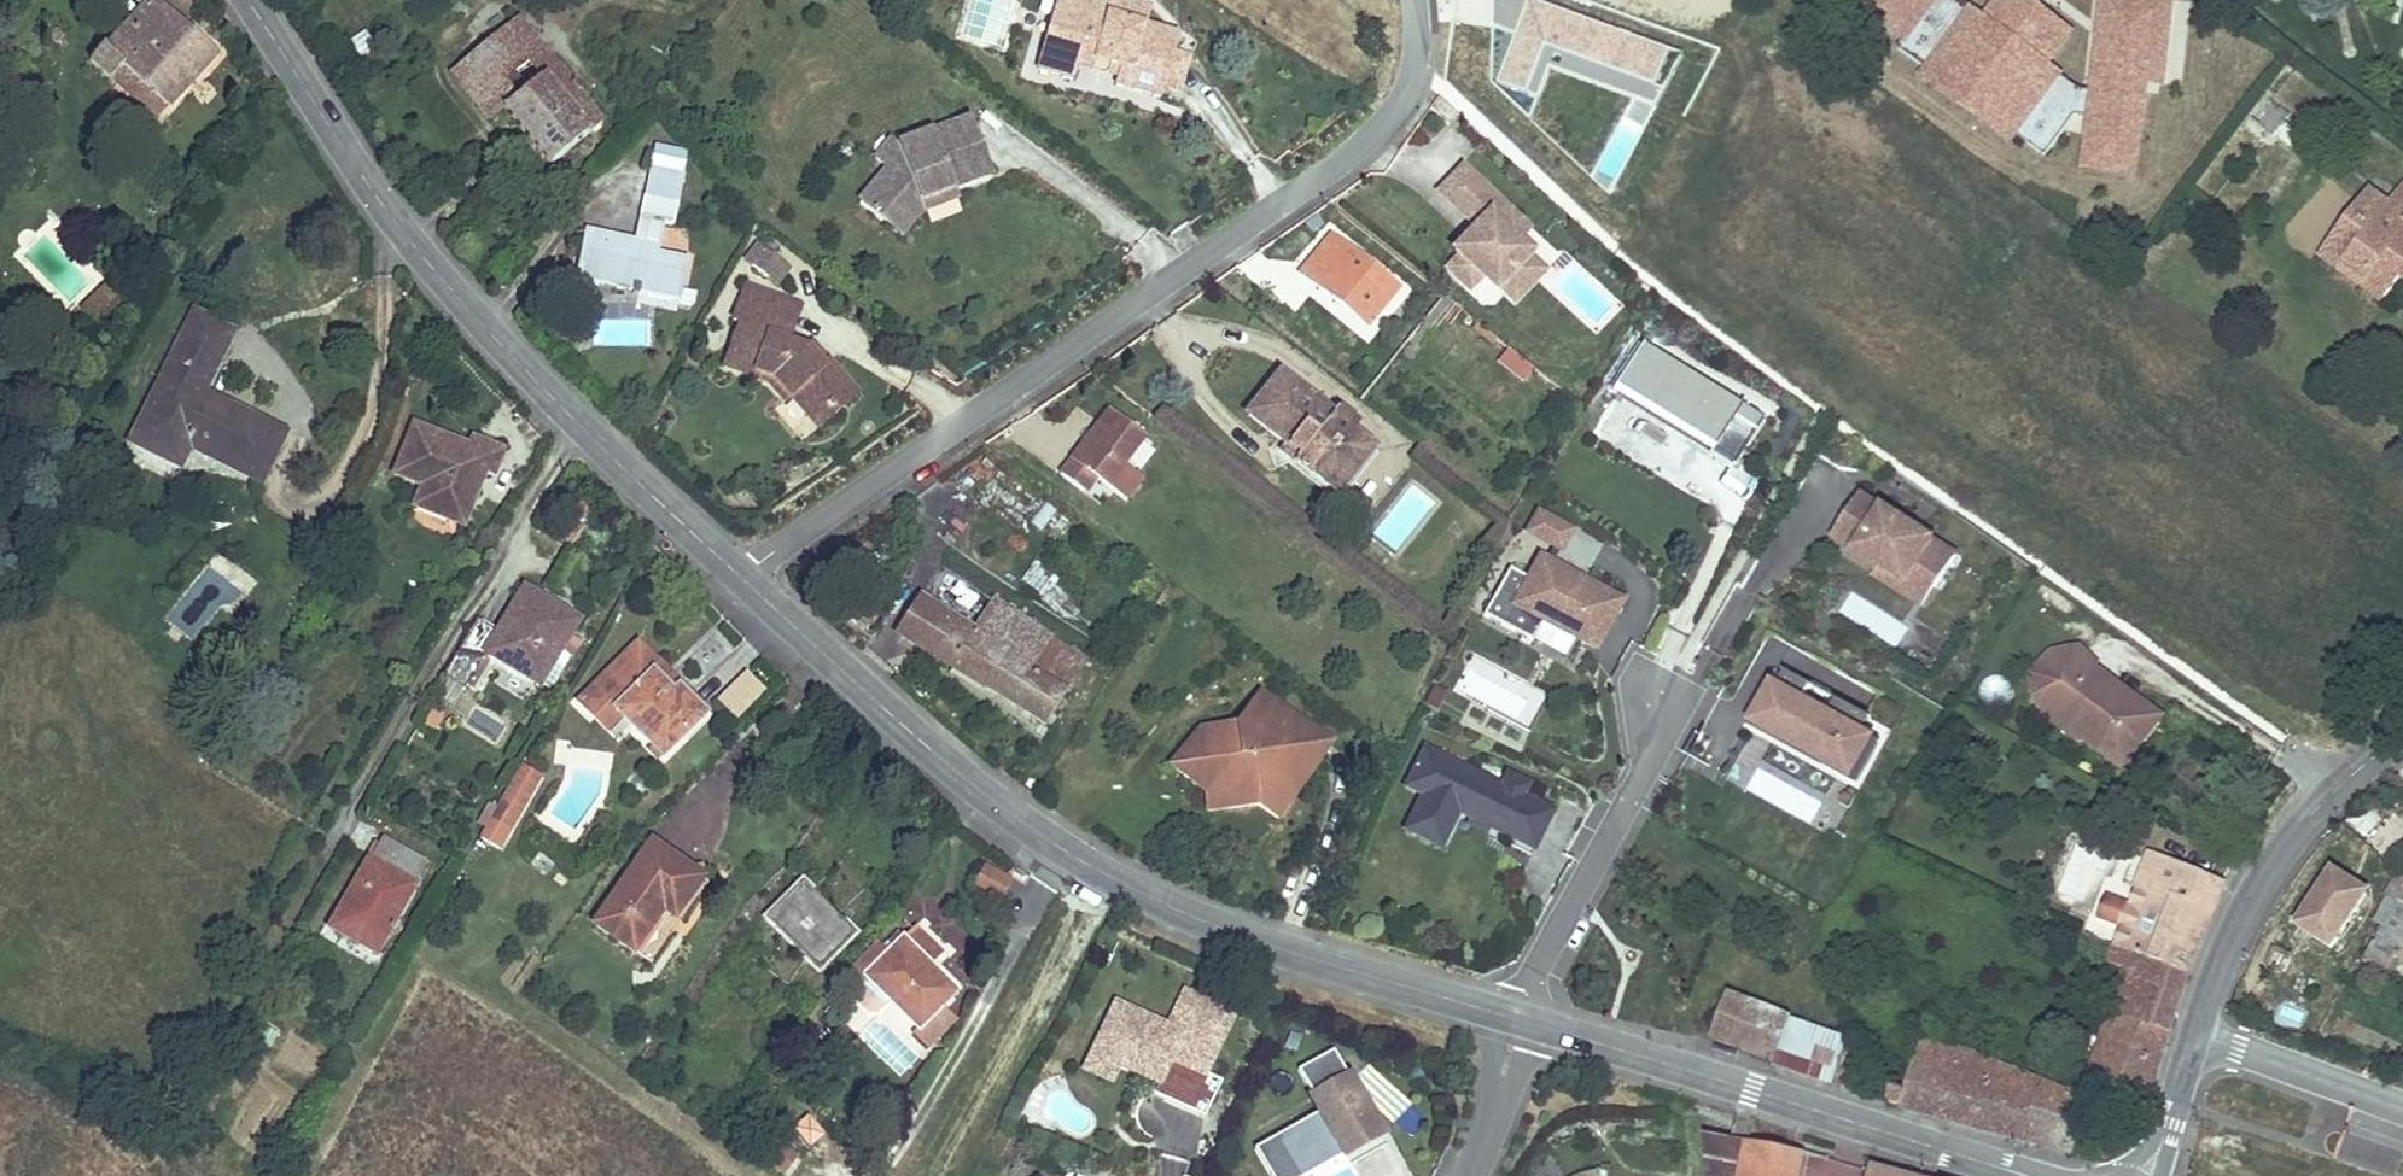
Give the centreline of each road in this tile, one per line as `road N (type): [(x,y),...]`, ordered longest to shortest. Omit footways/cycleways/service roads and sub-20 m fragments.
road 1 (residential): [(1414,0),(1419,69),(1395,114),(1352,154),(738,574)]
road 2 (tertiary): [(1516,1018),(1205,928),(1079,866),(738,574)]
road 3 (tertiary): [(738,574),(474,311),(248,0)]
road 4 (tertiary): [(2029,1175),(1516,1018)]
road 5 (residential): [(2195,1037),(2260,882),(2347,776),(2402,734)]
road 6 (residential): [(1516,1018),(1639,769),(1656,707)]
road 7 (residential): [(2195,1037),(2402,1109)]
road 8 (residential): [(1467,1175),(1516,1018)]
road 9 (residential): [(2143,1175),(2195,1037)]

